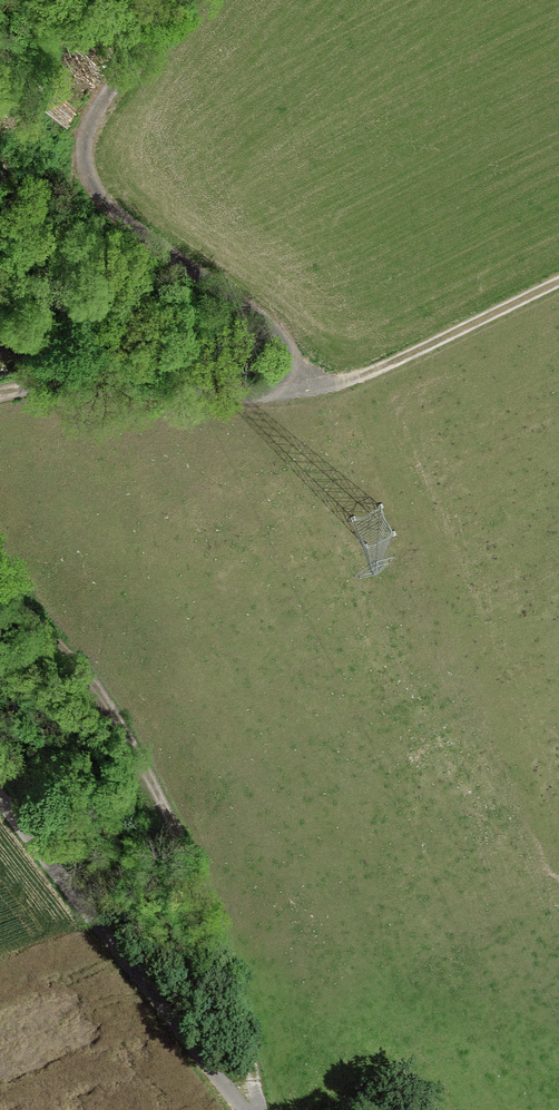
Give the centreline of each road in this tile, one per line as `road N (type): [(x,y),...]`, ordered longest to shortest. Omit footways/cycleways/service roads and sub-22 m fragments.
road 1 (track): [(257,1109),(248,1046),(206,898),(124,720),(0,585)]
road 2 (track): [(0,393),(300,391),(374,375),(558,285)]
road 3 (track): [(300,391),(291,352),(92,189),(81,153),(89,108),(172,0)]
road 4 (track): [(242,1109),(0,801)]

